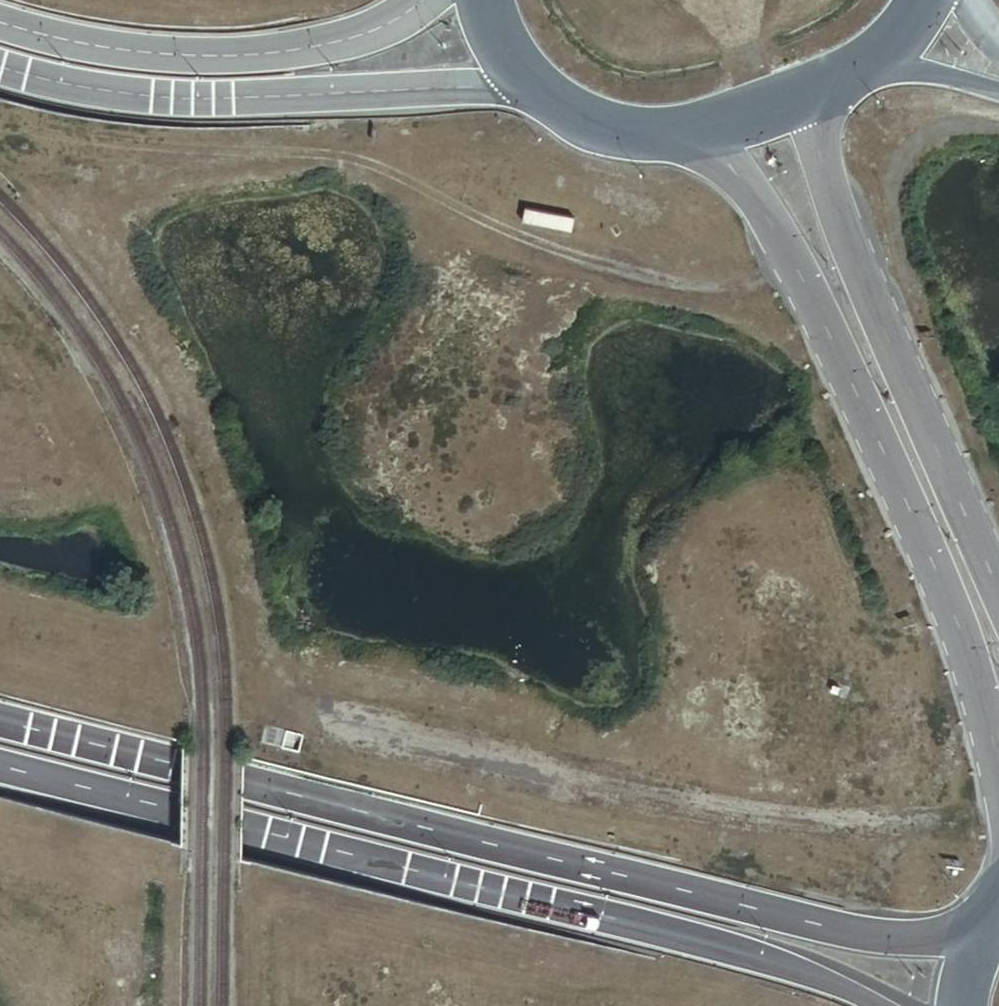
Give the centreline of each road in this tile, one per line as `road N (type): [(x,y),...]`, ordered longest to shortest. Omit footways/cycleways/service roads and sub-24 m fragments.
road 1 (unclassified): [(984,929),(877,935),(824,926),(0,720)]
road 2 (unclassified): [(0,764),(694,937),(885,1005)]
road 3 (unclassified): [(688,132),(749,187),(802,275),(966,633),(998,755)]
road 4 (unclassified): [(0,72),(98,92),(213,100),(538,87)]
road 5 (unclassified): [(998,595),(840,222),(809,93)]
road 6 (unclassified): [(423,0),(343,40),(225,57),(132,54),(0,26)]
road 7 (unclassified): [(538,87),(609,127),(688,132)]
road 8 (unclassified): [(809,93),(869,64),(923,0)]
road 9 (unclassified): [(688,132),(809,93)]

